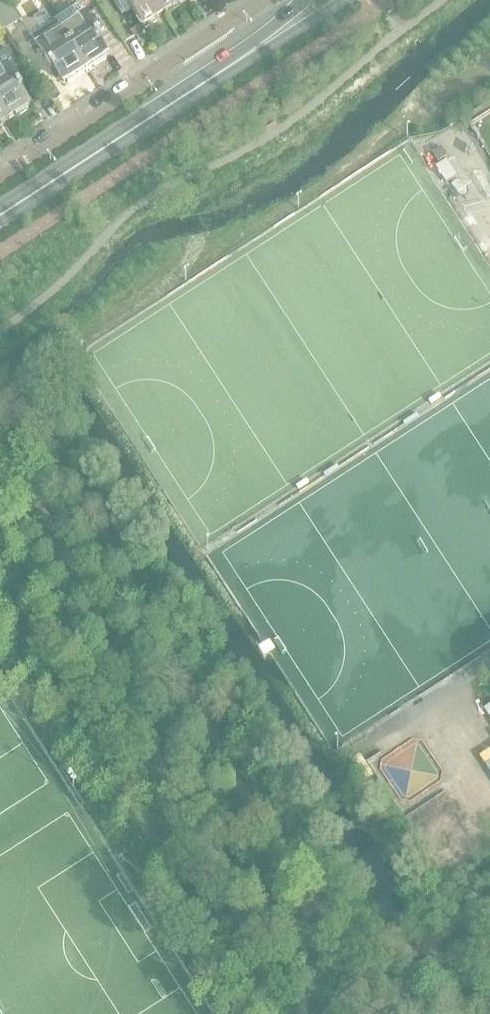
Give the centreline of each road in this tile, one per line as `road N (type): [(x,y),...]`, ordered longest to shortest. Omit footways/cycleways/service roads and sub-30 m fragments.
road 1 (residential): [(256,0),(0,176)]
road 2 (secondary): [(207,81),(0,215)]
road 3 (secondary): [(207,81),(232,73),(344,0)]
road 4 (secondary): [(301,0),(207,81)]

